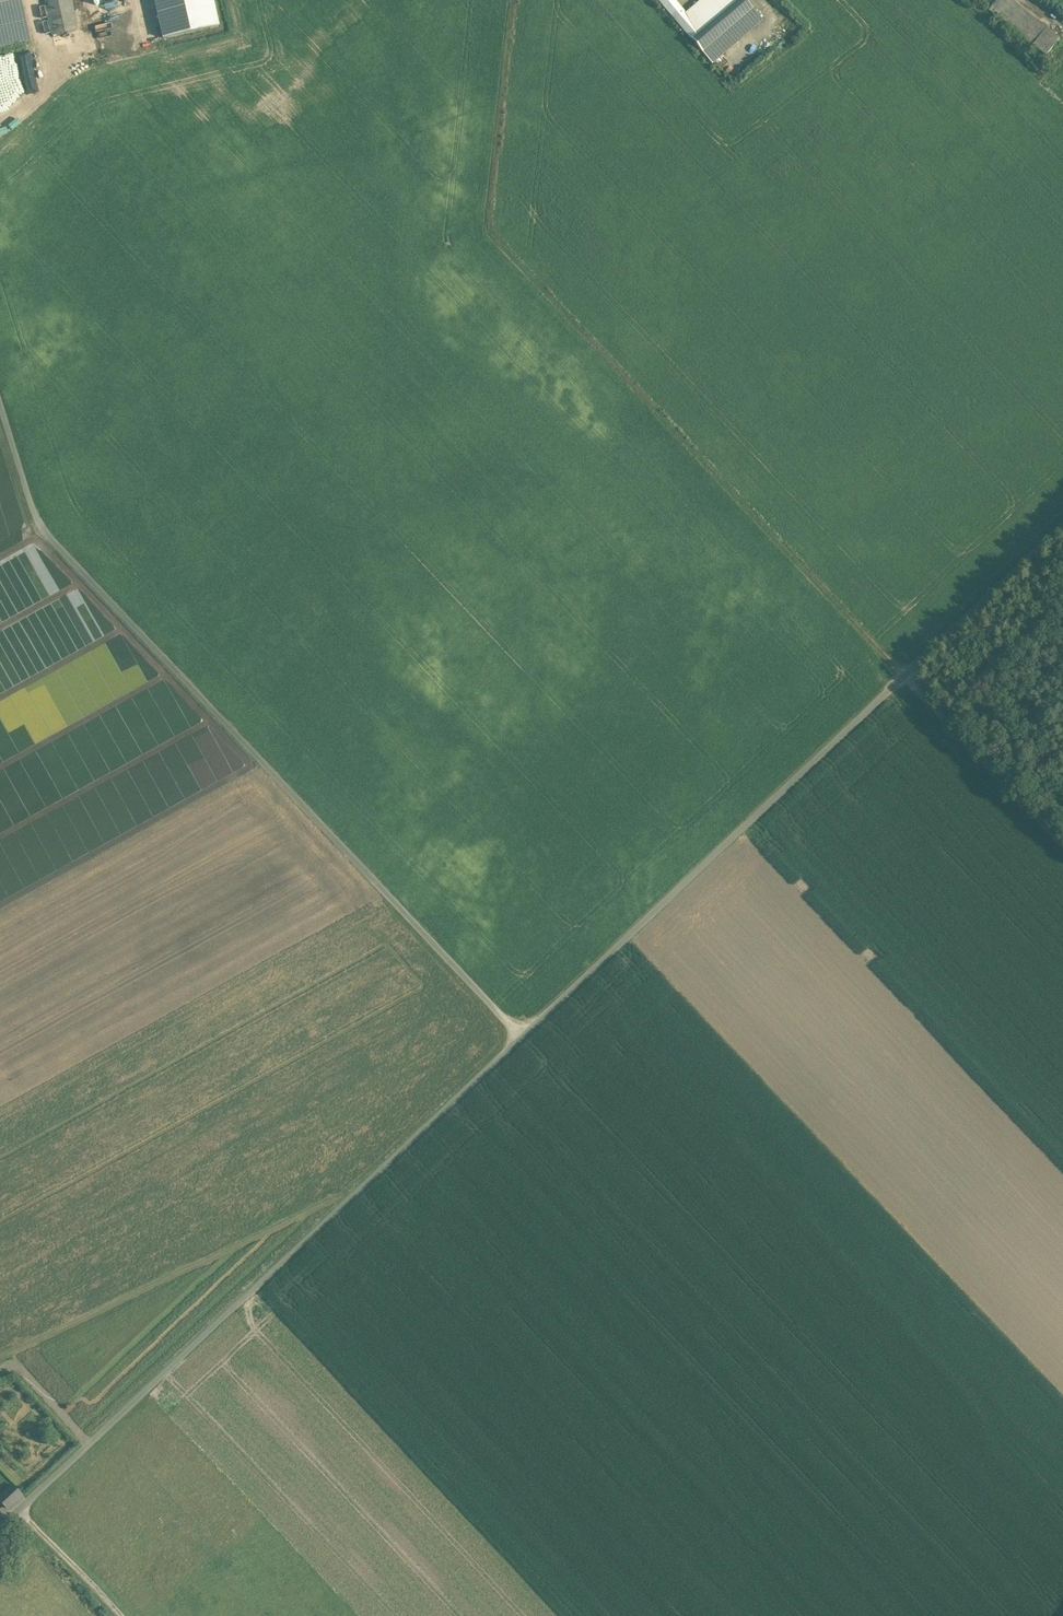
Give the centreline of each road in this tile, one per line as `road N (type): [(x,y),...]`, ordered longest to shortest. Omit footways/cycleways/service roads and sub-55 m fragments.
road 1 (unclassified): [(889,690),(0,1527)]
road 2 (track): [(0,403),(39,529),(517,1040)]
road 3 (track): [(499,239),(906,674)]
road 4 (unclassified): [(1062,864),(889,690)]
road 5 (unclassified): [(1062,527),(889,690)]
road 6 (track): [(122,1615),(21,1506)]

